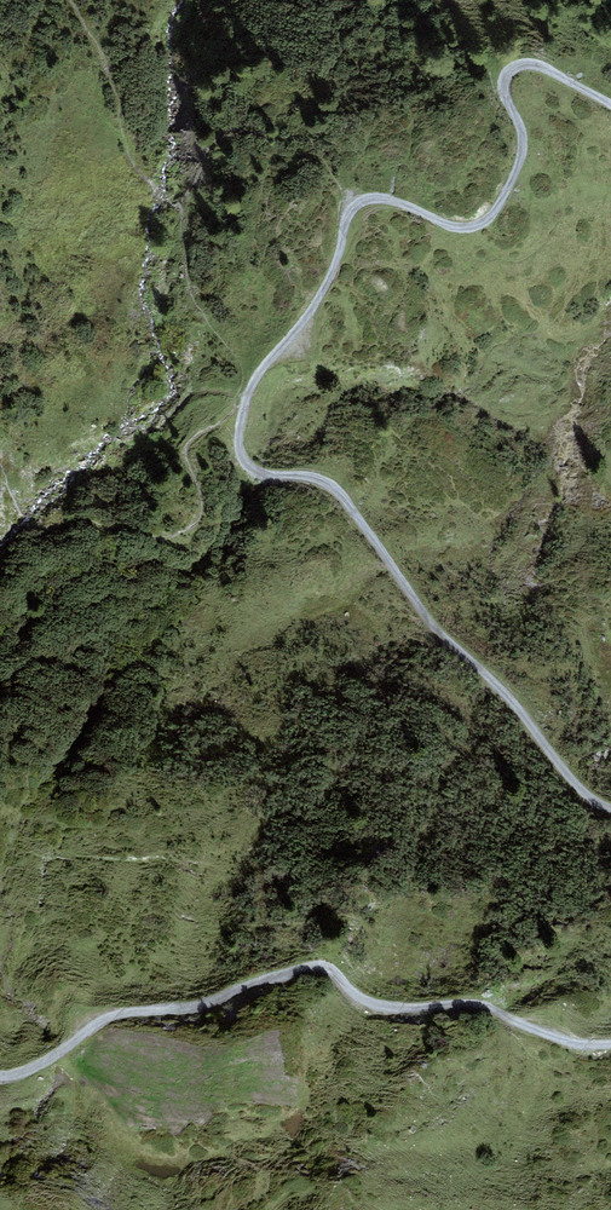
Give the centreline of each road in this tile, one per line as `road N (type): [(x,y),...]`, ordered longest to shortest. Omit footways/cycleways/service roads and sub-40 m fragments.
road 1 (track): [(0,1078),(26,1073),(101,1023),(323,967),(373,1007),(477,1008),(591,1046),(610,1045)]
road 2 (track): [(610,810),(579,800),(413,599),(337,491),(245,461),(243,404)]
road 3 (track): [(353,209),(383,199),(448,226),(486,220),(522,151),(503,85),(521,65),(543,67),(610,107)]
road 4 (track): [(243,404),(263,367),(311,313),(353,209)]

